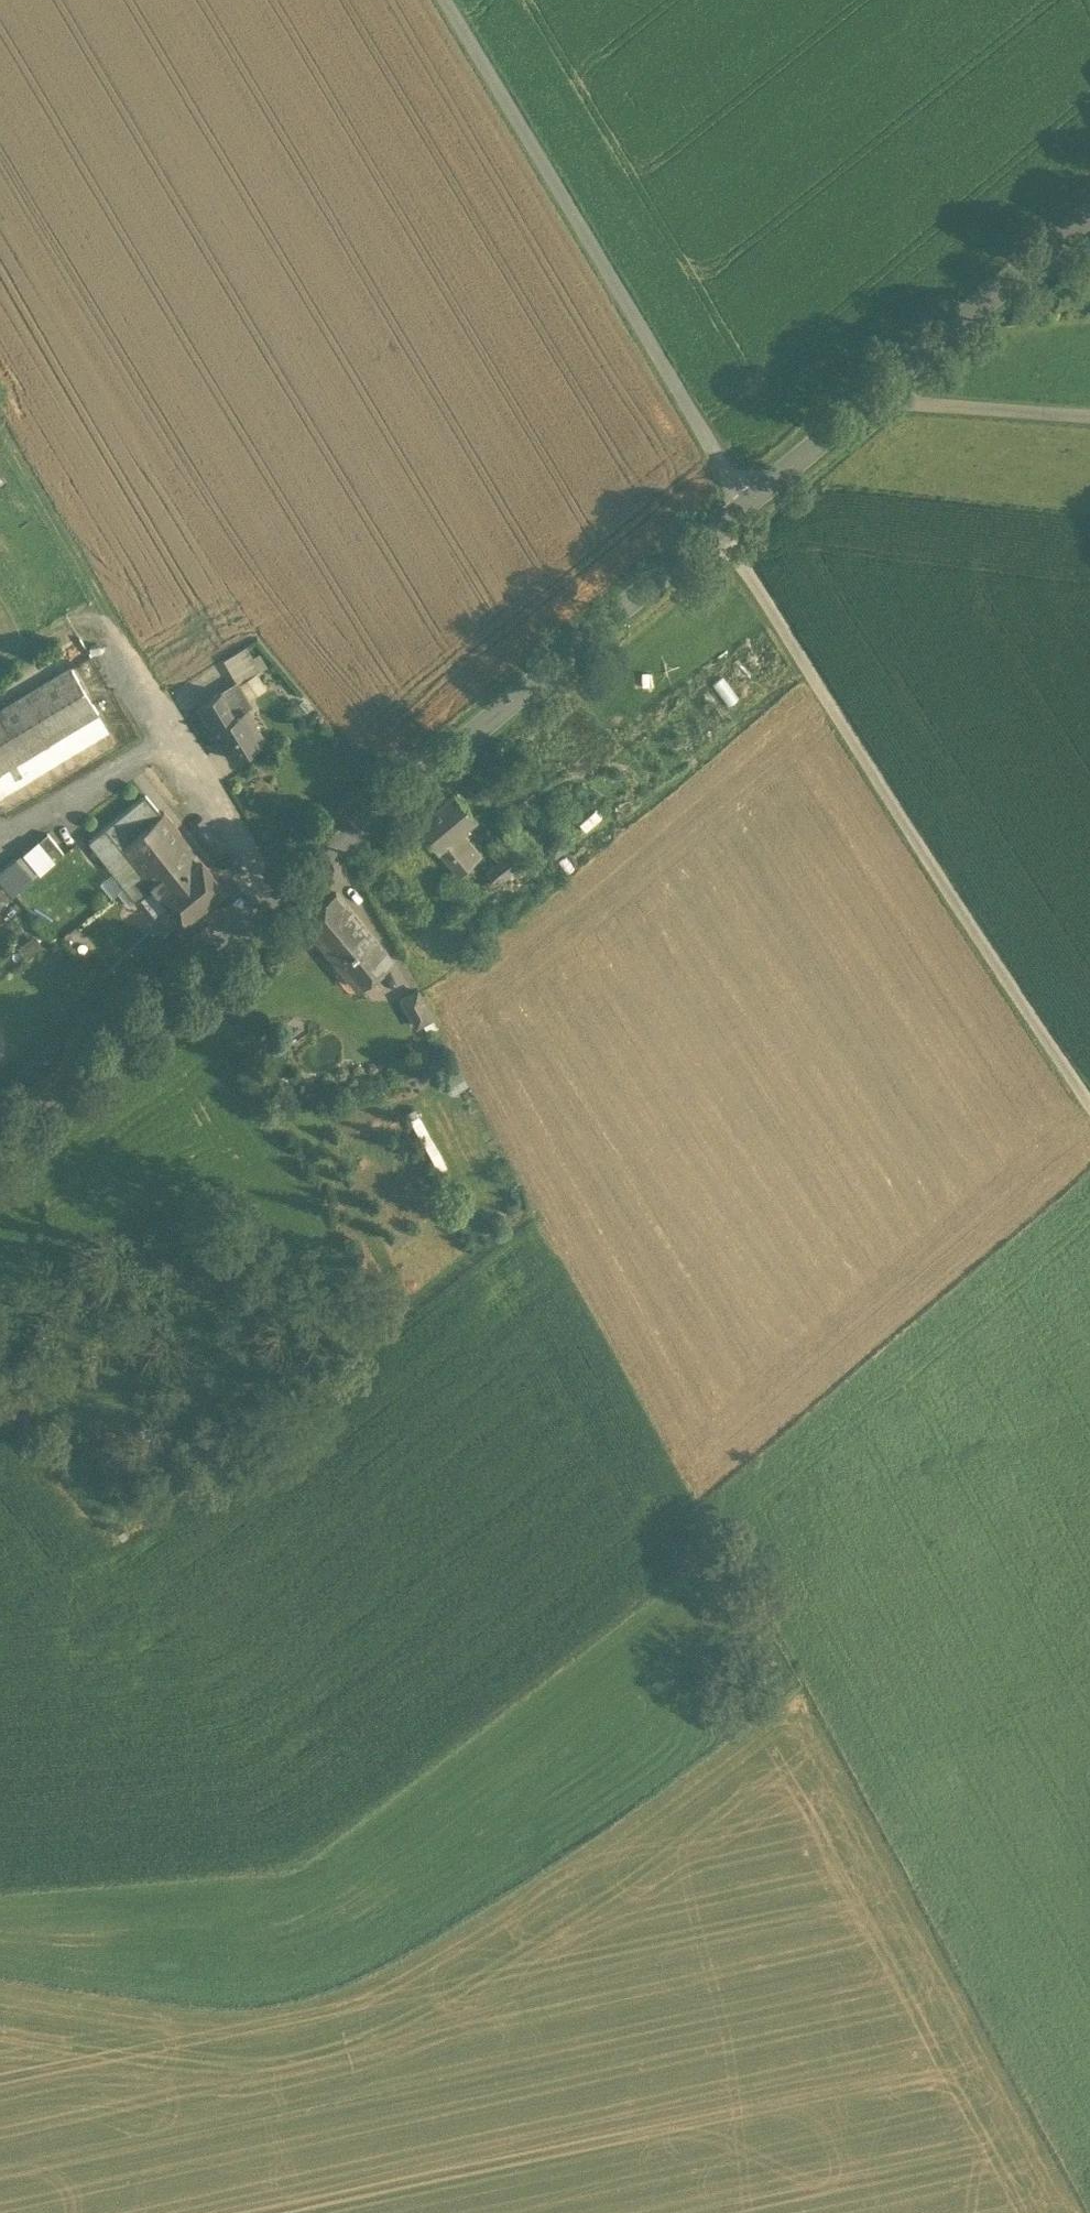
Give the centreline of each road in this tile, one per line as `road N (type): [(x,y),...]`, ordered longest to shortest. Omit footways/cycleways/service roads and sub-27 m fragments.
road 1 (track): [(717,526),(1089,1104)]
road 2 (secondary): [(743,502),(282,890)]
road 3 (unclassified): [(743,502),(444,0)]
road 4 (residential): [(282,890),(0,423)]
road 5 (secondary): [(282,890),(0,1125)]
road 6 (secondary): [(1089,221),(872,396)]
road 7 (unclassified): [(1089,414),(872,396)]
road 8 (secondary): [(872,396),(743,502)]

